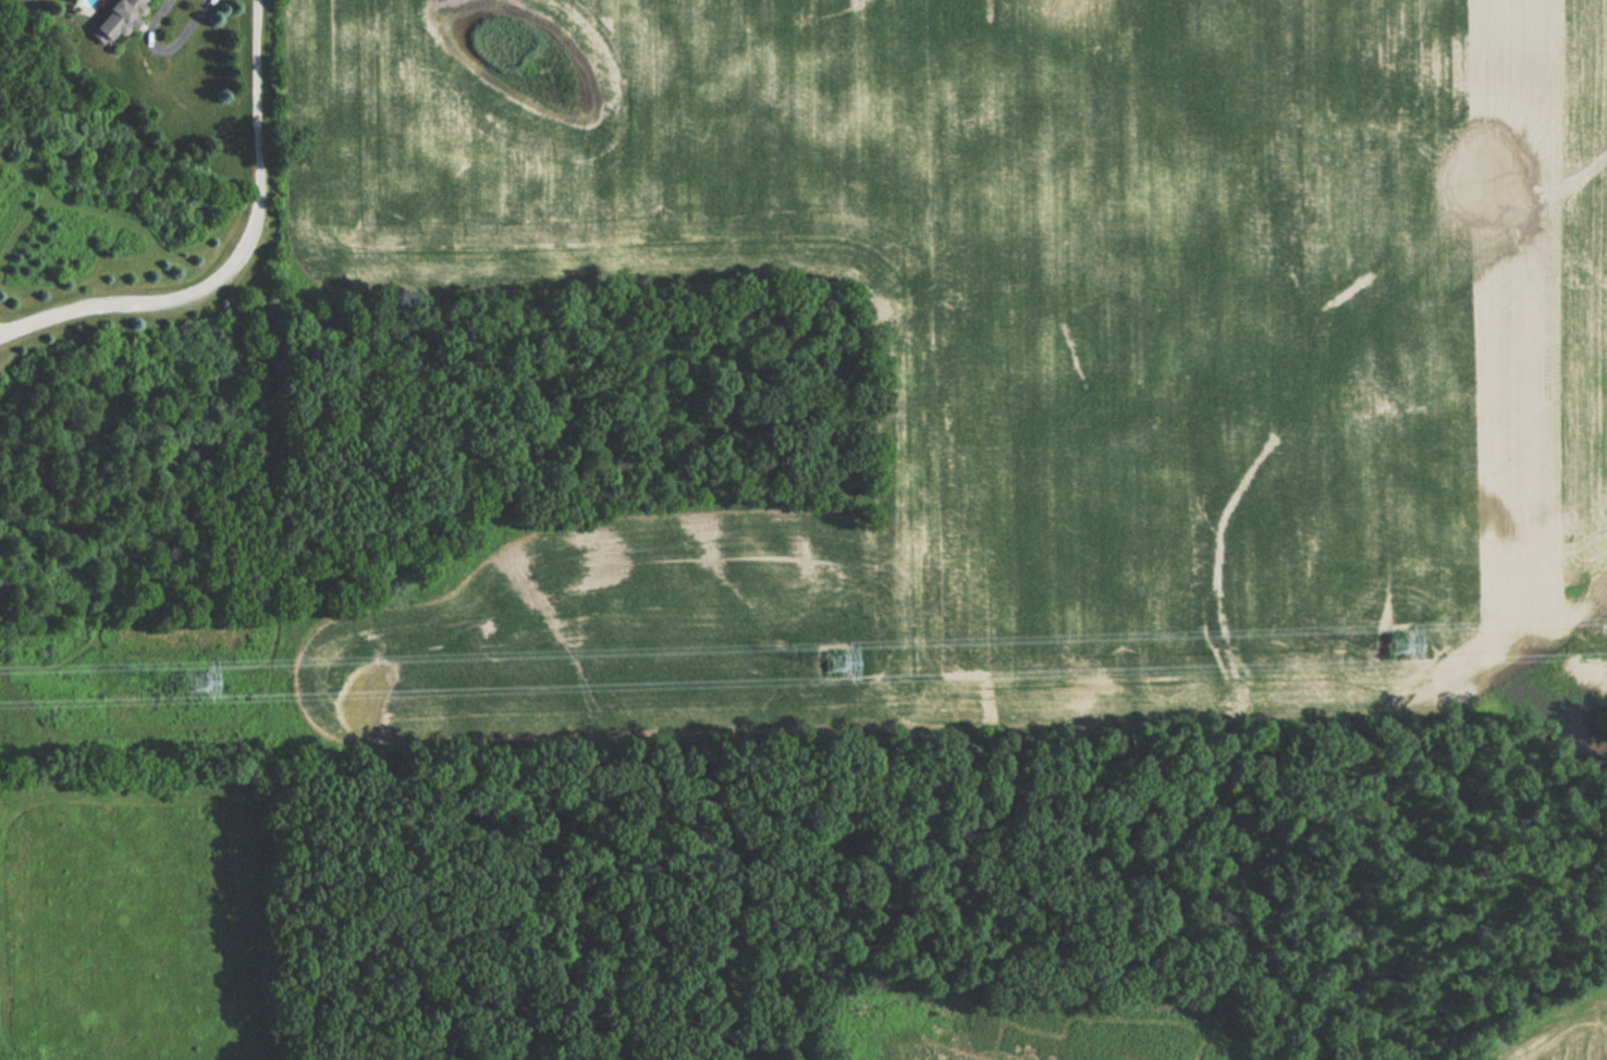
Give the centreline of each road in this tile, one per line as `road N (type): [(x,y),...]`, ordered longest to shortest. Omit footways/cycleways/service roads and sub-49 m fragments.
road 1 (residential): [(258,0),(258,213),(244,254),(214,286),(174,305),(78,306),(0,336)]

